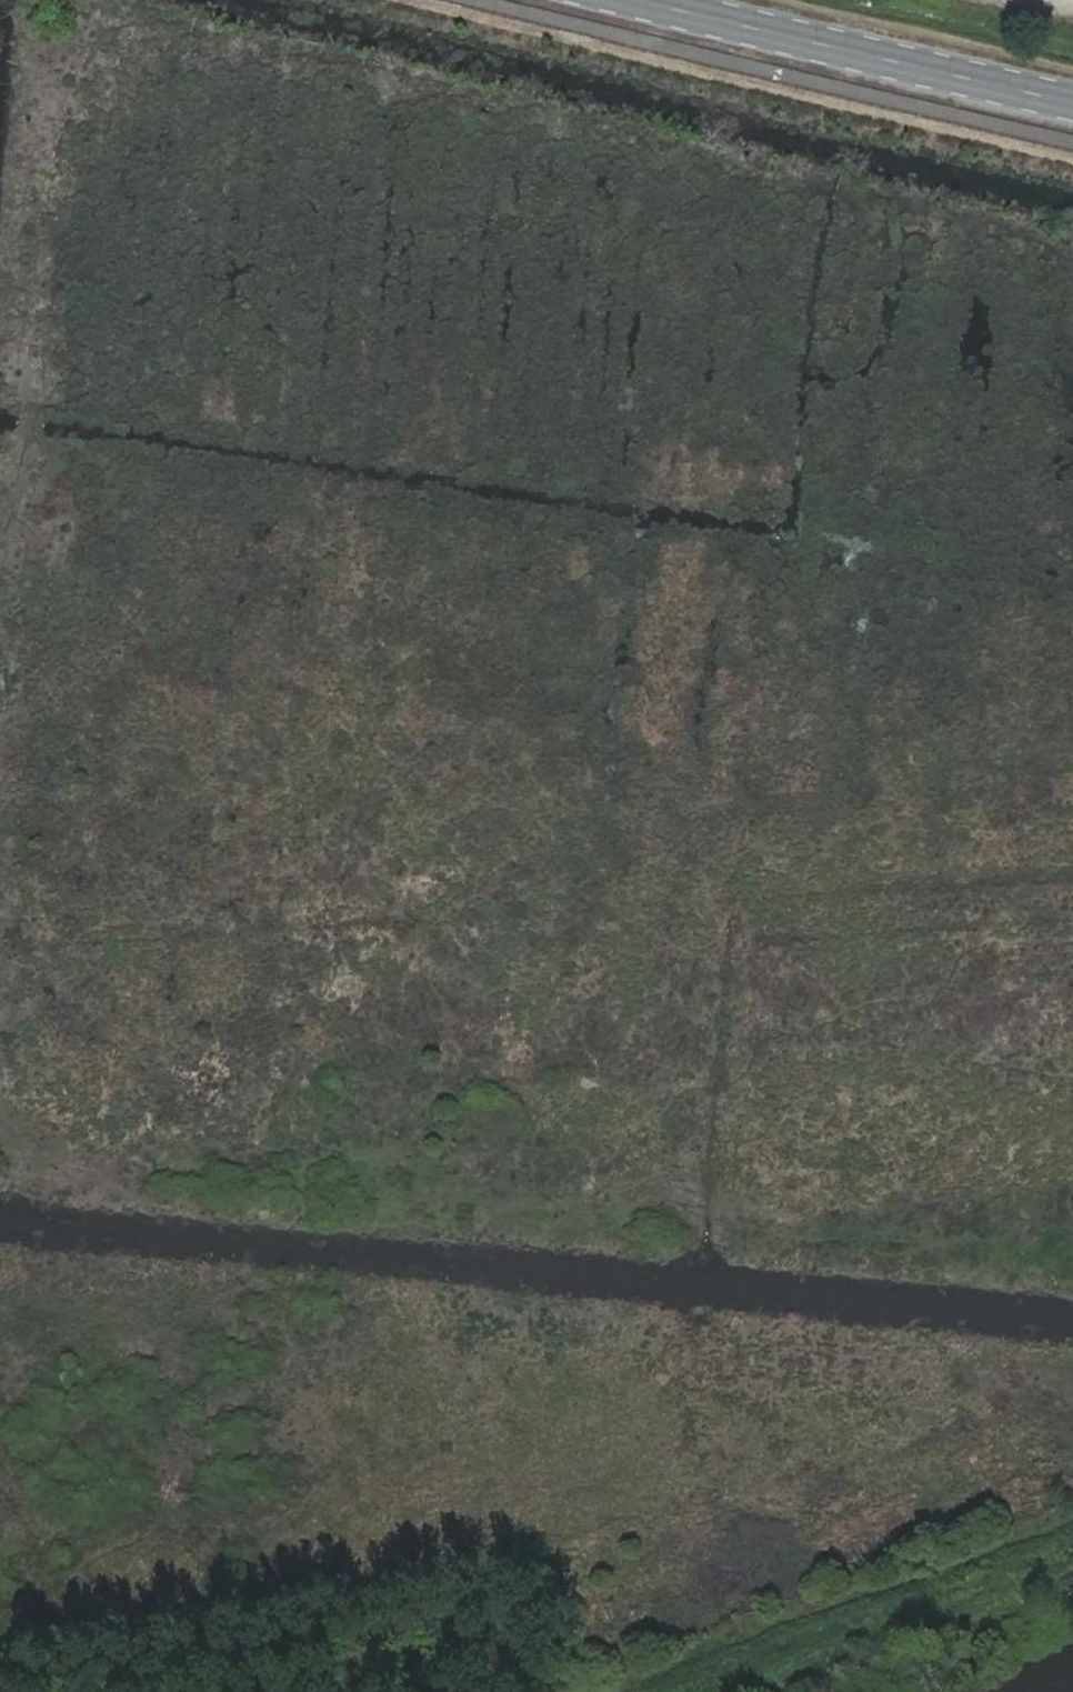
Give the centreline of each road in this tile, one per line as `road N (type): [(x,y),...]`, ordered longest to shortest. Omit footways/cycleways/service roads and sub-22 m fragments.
road 1 (secondary): [(1072,98),(644,0)]

